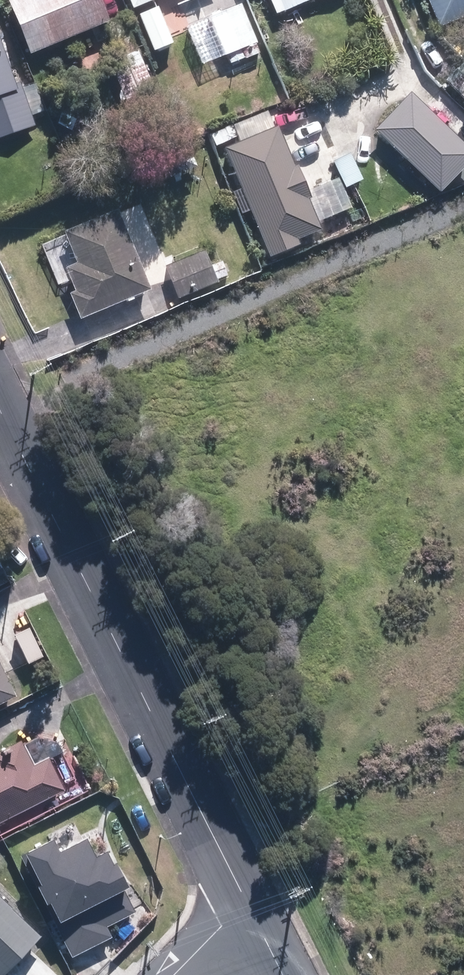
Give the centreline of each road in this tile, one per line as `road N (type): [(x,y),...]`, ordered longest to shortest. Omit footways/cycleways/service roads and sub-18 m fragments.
road 1 (residential): [(245,902),(0,415)]

